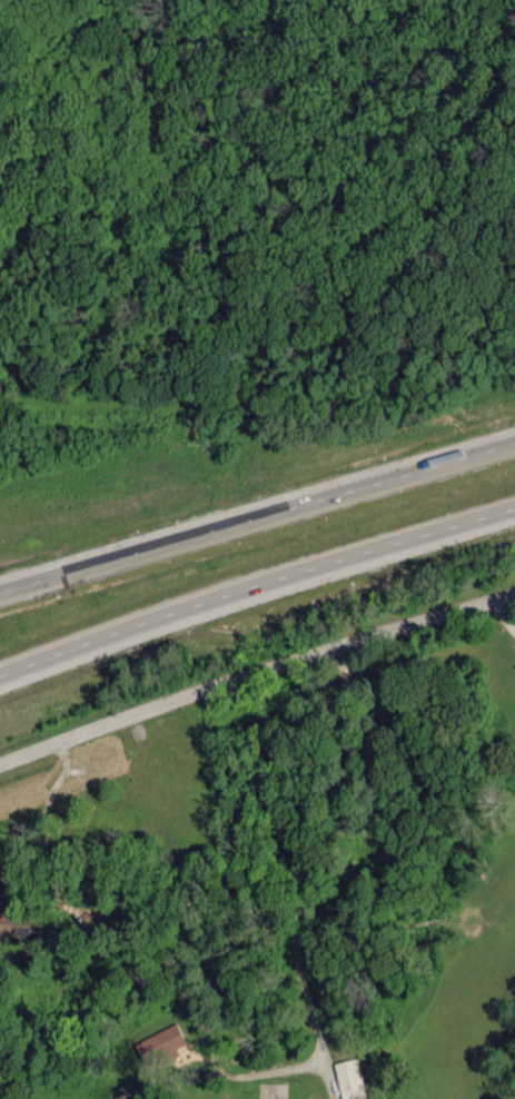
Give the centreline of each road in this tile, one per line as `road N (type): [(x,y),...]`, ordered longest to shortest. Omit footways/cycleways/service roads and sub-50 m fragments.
road 1 (motorway): [(0,678),(297,575),(514,511)]
road 2 (residential): [(0,767),(514,601)]
road 3 (motorway): [(514,443),(0,591)]

